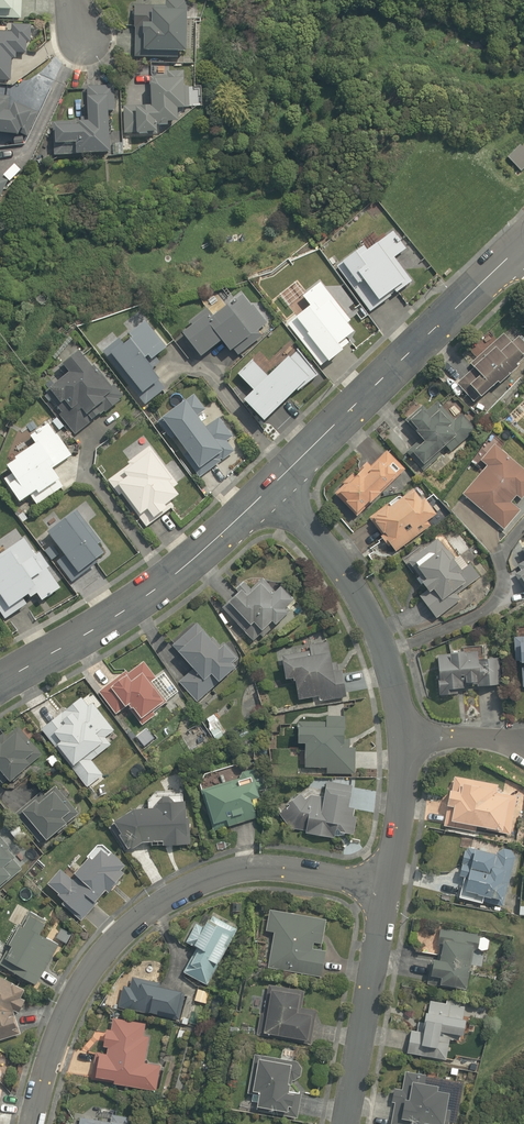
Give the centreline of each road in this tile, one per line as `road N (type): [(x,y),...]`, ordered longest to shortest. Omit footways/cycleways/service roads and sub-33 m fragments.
road 1 (residential): [(388,887),(276,869),(229,873),(180,889),(133,920),(82,981),(47,1064),(34,1123)]
road 2 (residential): [(523,243),(272,485)]
road 3 (residential): [(272,485),(157,588),(0,695)]
road 4 (residential): [(272,485),(362,601),(405,736)]
road 5 (residential): [(388,887),(345,1123)]
road 6 (residential): [(405,736),(388,887)]
road 7 (residential): [(405,736),(523,749)]

